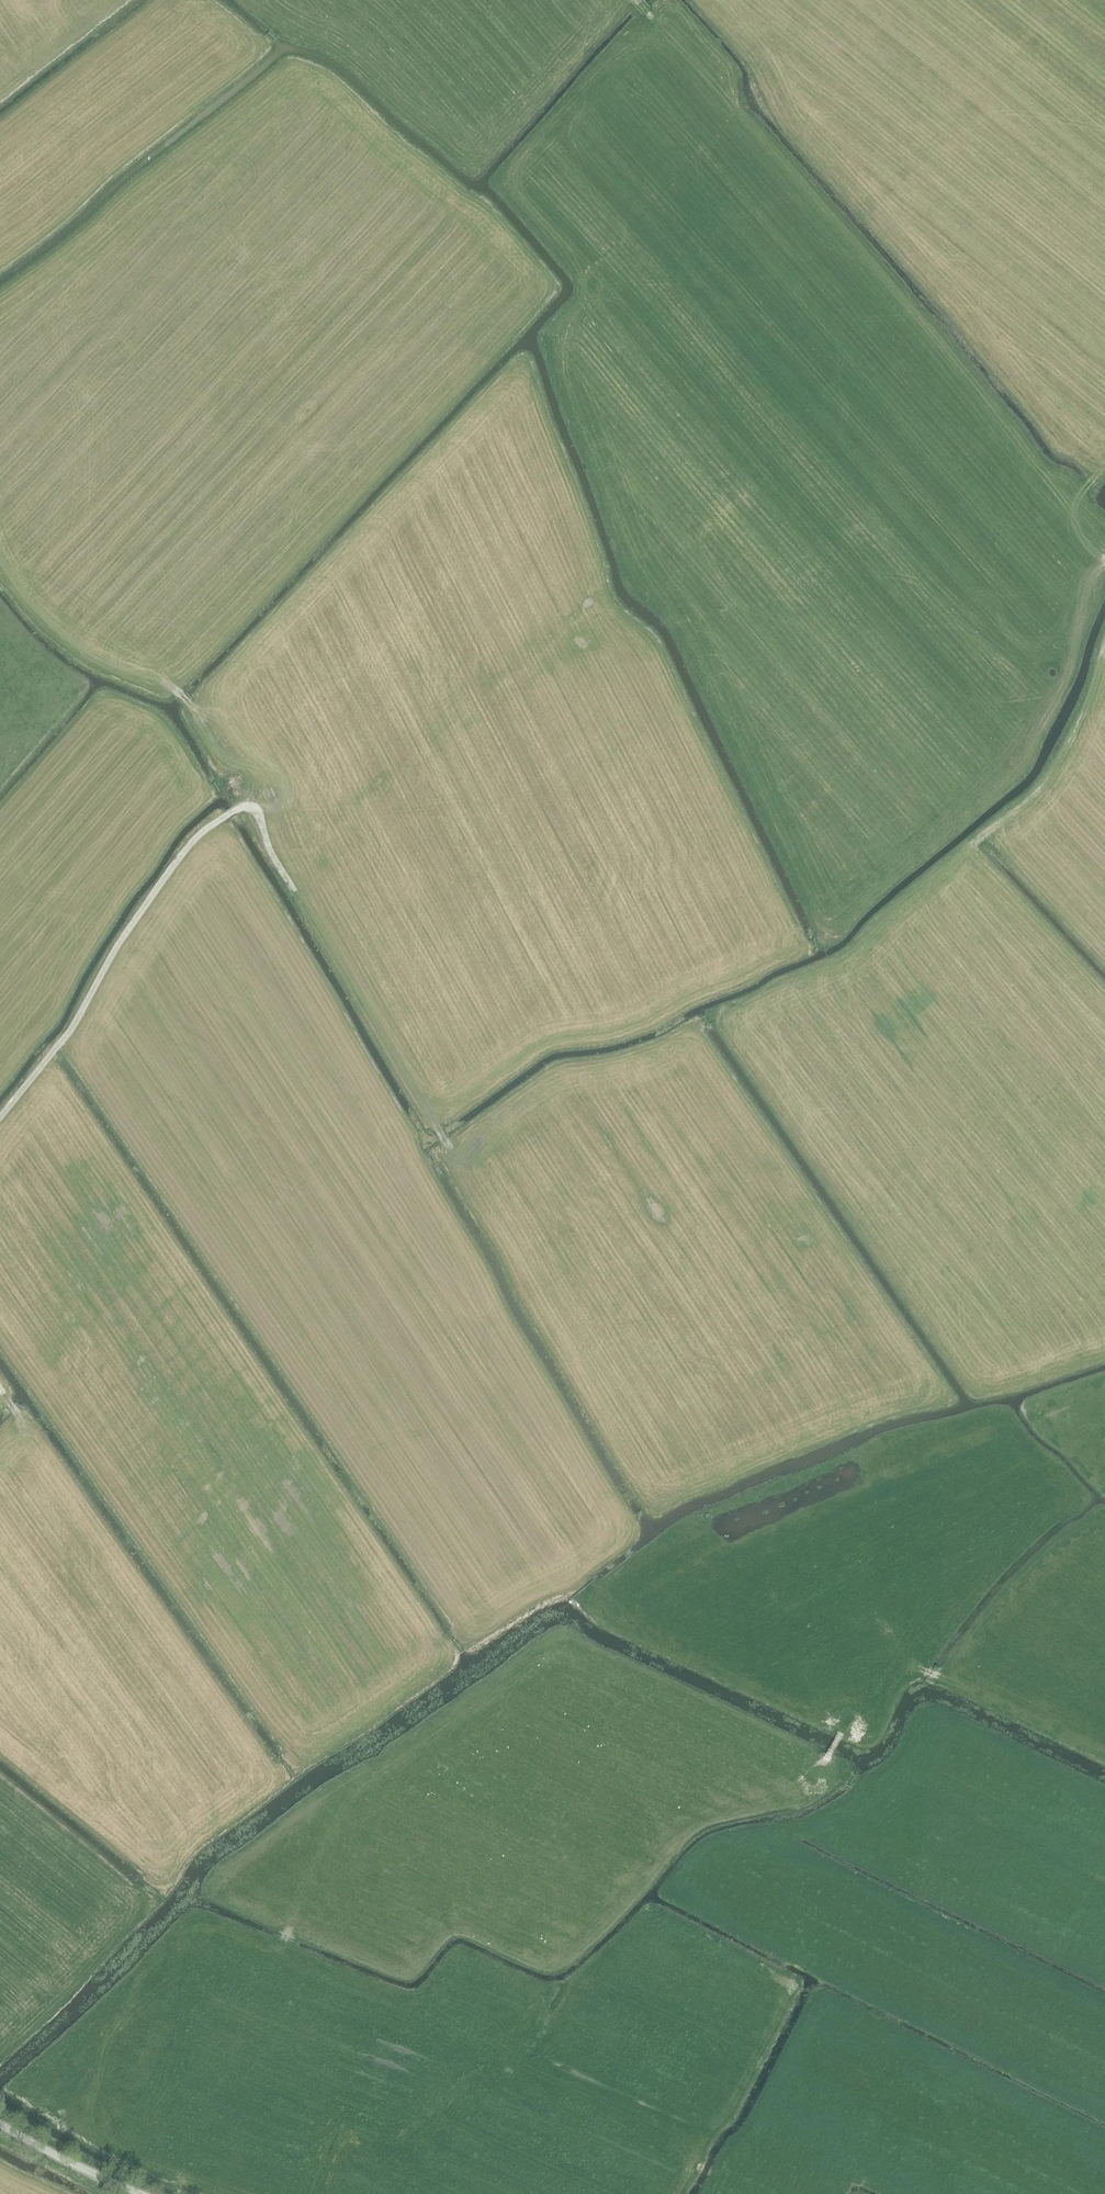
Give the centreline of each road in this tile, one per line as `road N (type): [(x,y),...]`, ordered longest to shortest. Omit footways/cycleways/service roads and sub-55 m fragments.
road 1 (track): [(0,1117),(76,1024),(120,944),(199,835),(238,809),(260,814),(291,888)]
road 2 (track): [(1104,640),(1077,731),(1050,780),(964,855)]
road 3 (tertiary): [(140,2193),(0,2123)]

